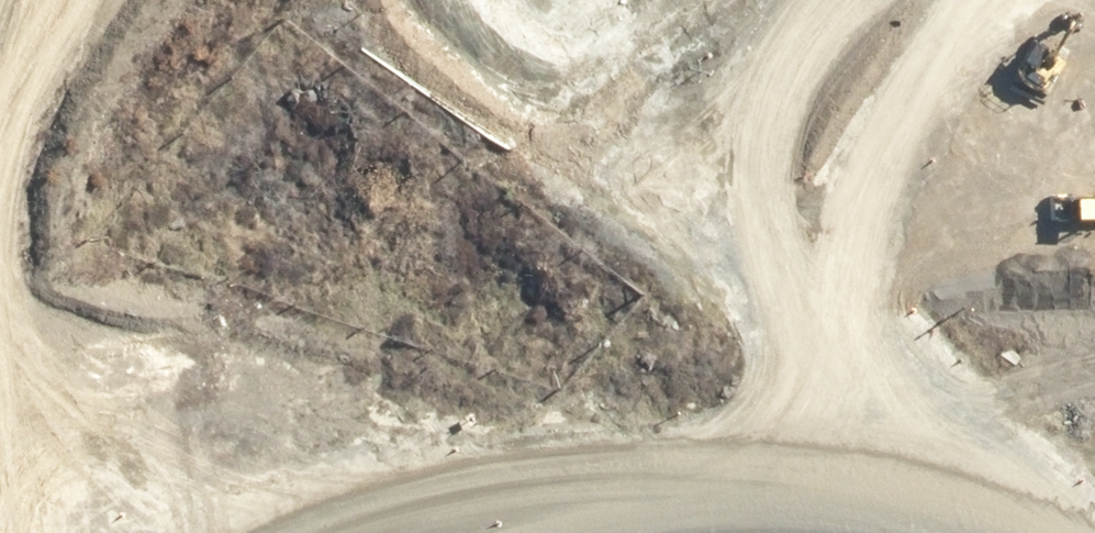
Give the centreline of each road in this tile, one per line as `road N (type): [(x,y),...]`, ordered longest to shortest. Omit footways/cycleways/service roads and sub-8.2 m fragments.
road 1 (unclassified): [(1094,505),(1071,480),(927,441),(447,532)]
road 2 (track): [(454,0),(927,441)]
road 3 (track): [(569,107),(688,0)]

